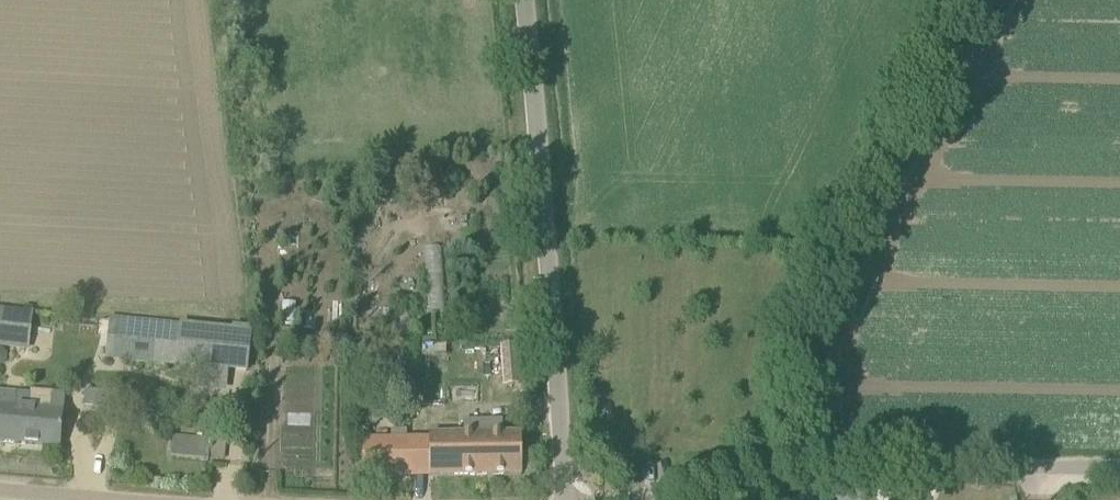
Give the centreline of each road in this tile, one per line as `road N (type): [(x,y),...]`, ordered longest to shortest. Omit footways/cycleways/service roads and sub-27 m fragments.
road 1 (unclassified): [(589,499),(731,467),(1119,469)]
road 2 (unclassified): [(568,499),(517,0)]
road 3 (unclassified): [(0,486),(183,499)]

